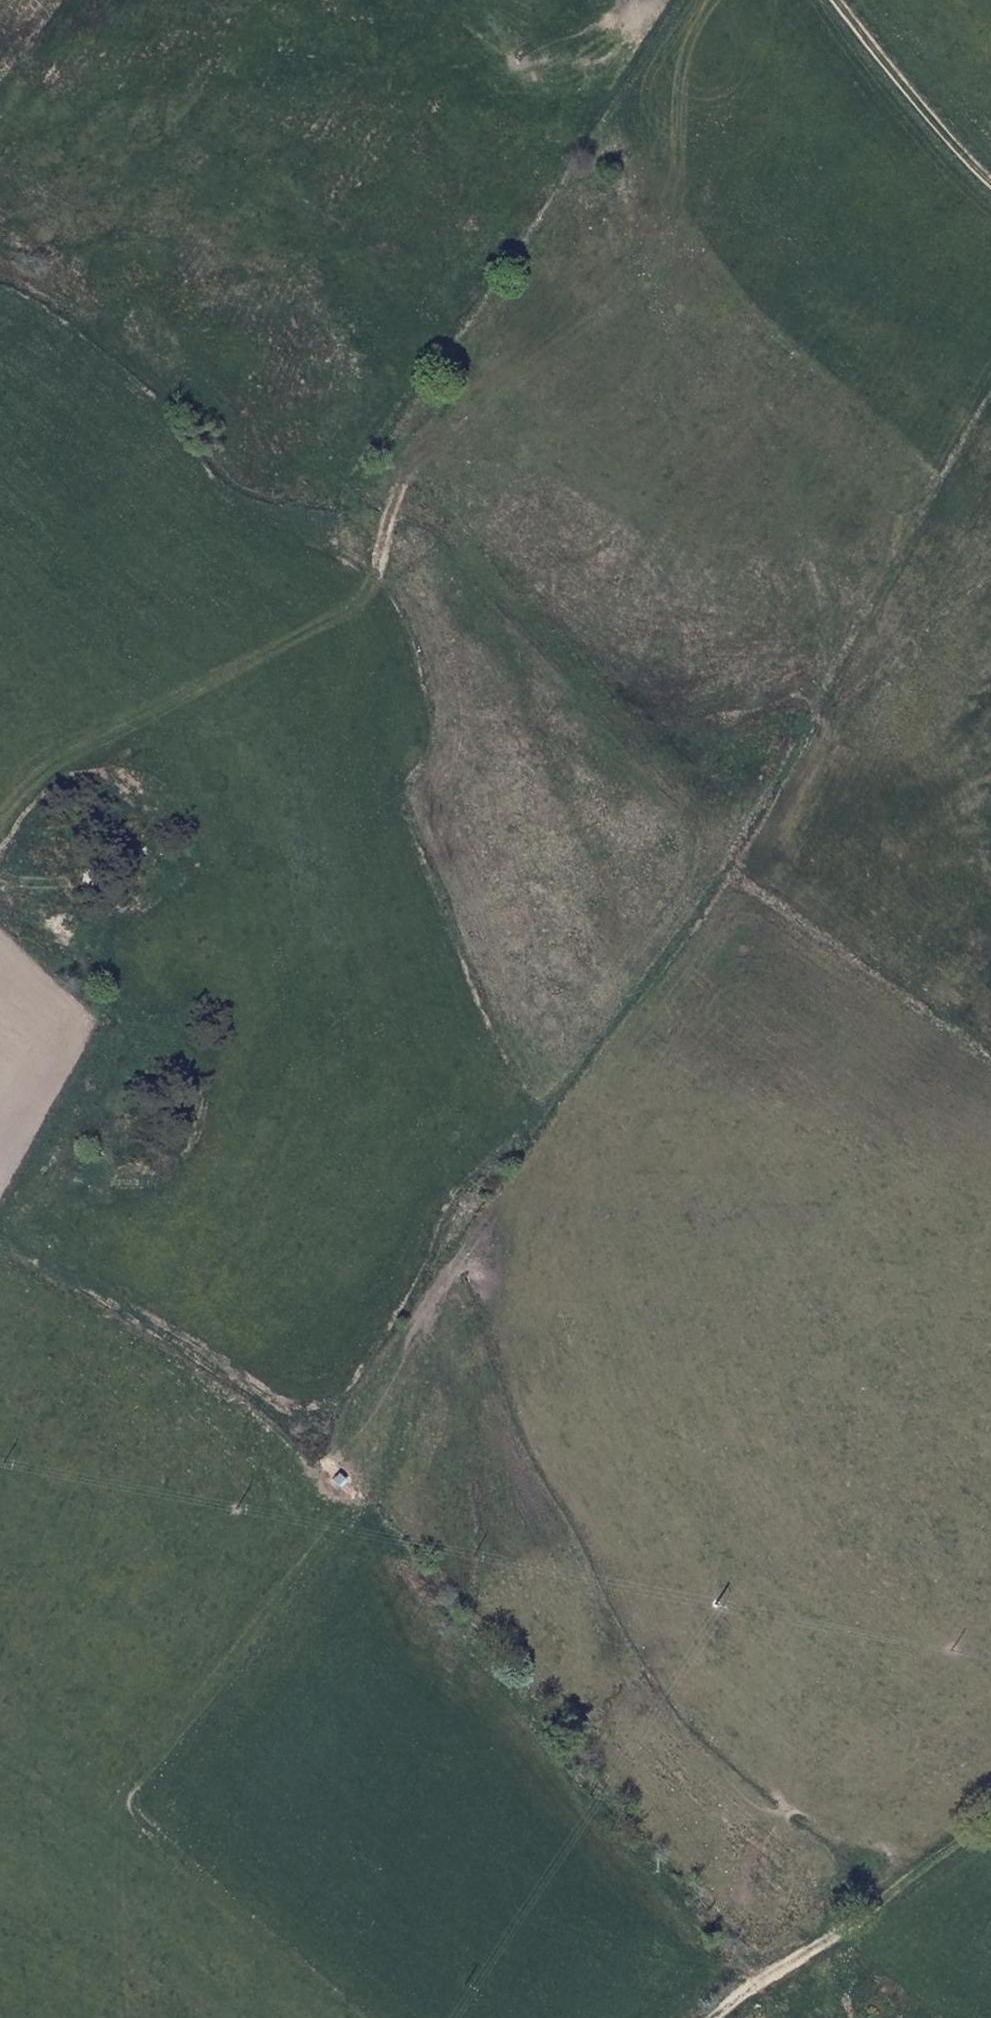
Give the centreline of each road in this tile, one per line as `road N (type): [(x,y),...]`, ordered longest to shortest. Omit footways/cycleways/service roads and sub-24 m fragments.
road 1 (track): [(722,2017),(990,1813)]
road 2 (track): [(847,0),(990,177)]

